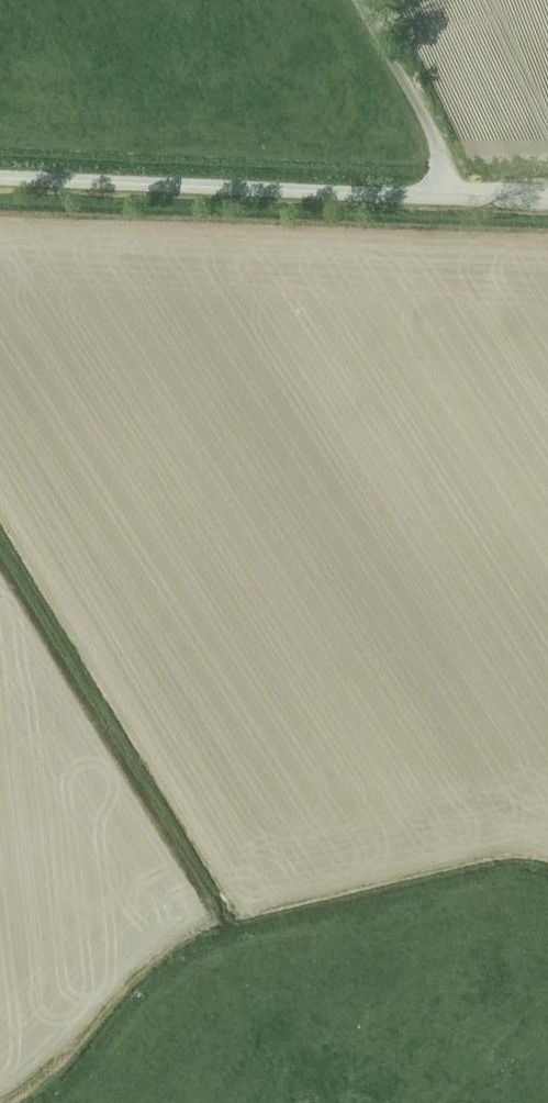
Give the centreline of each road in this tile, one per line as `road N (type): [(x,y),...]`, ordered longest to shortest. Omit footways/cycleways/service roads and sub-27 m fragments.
road 1 (tertiary): [(0,181),(547,200)]

